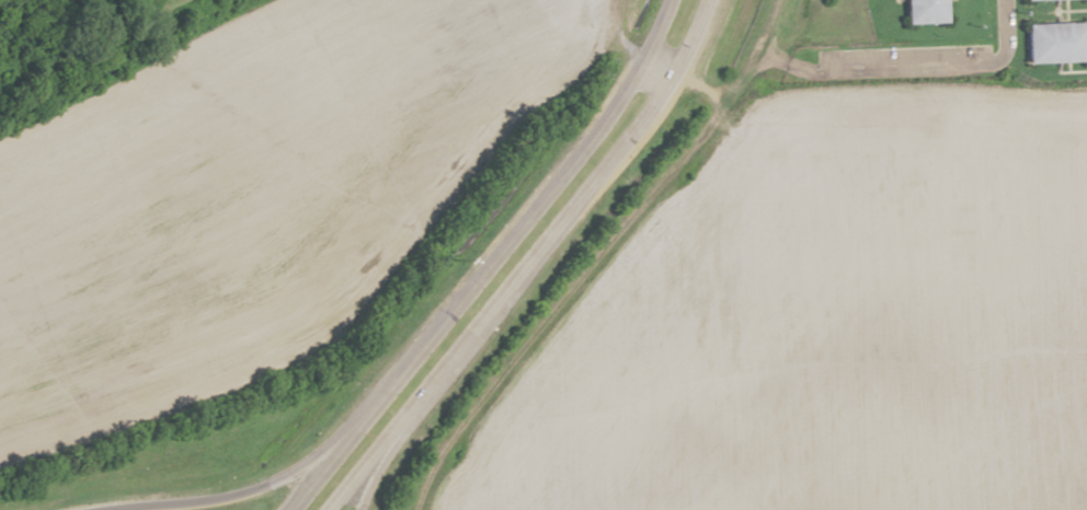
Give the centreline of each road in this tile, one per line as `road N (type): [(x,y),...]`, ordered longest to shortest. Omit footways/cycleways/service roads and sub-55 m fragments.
road 1 (secondary): [(326,509),(673,79),(708,0)]
road 2 (secondary): [(665,0),(651,35),(602,103),(283,509)]
road 3 (residential): [(413,509),(446,447),(716,108),(768,0)]
road 4 (trunk): [(363,412),(291,472),(237,494),(99,509)]

